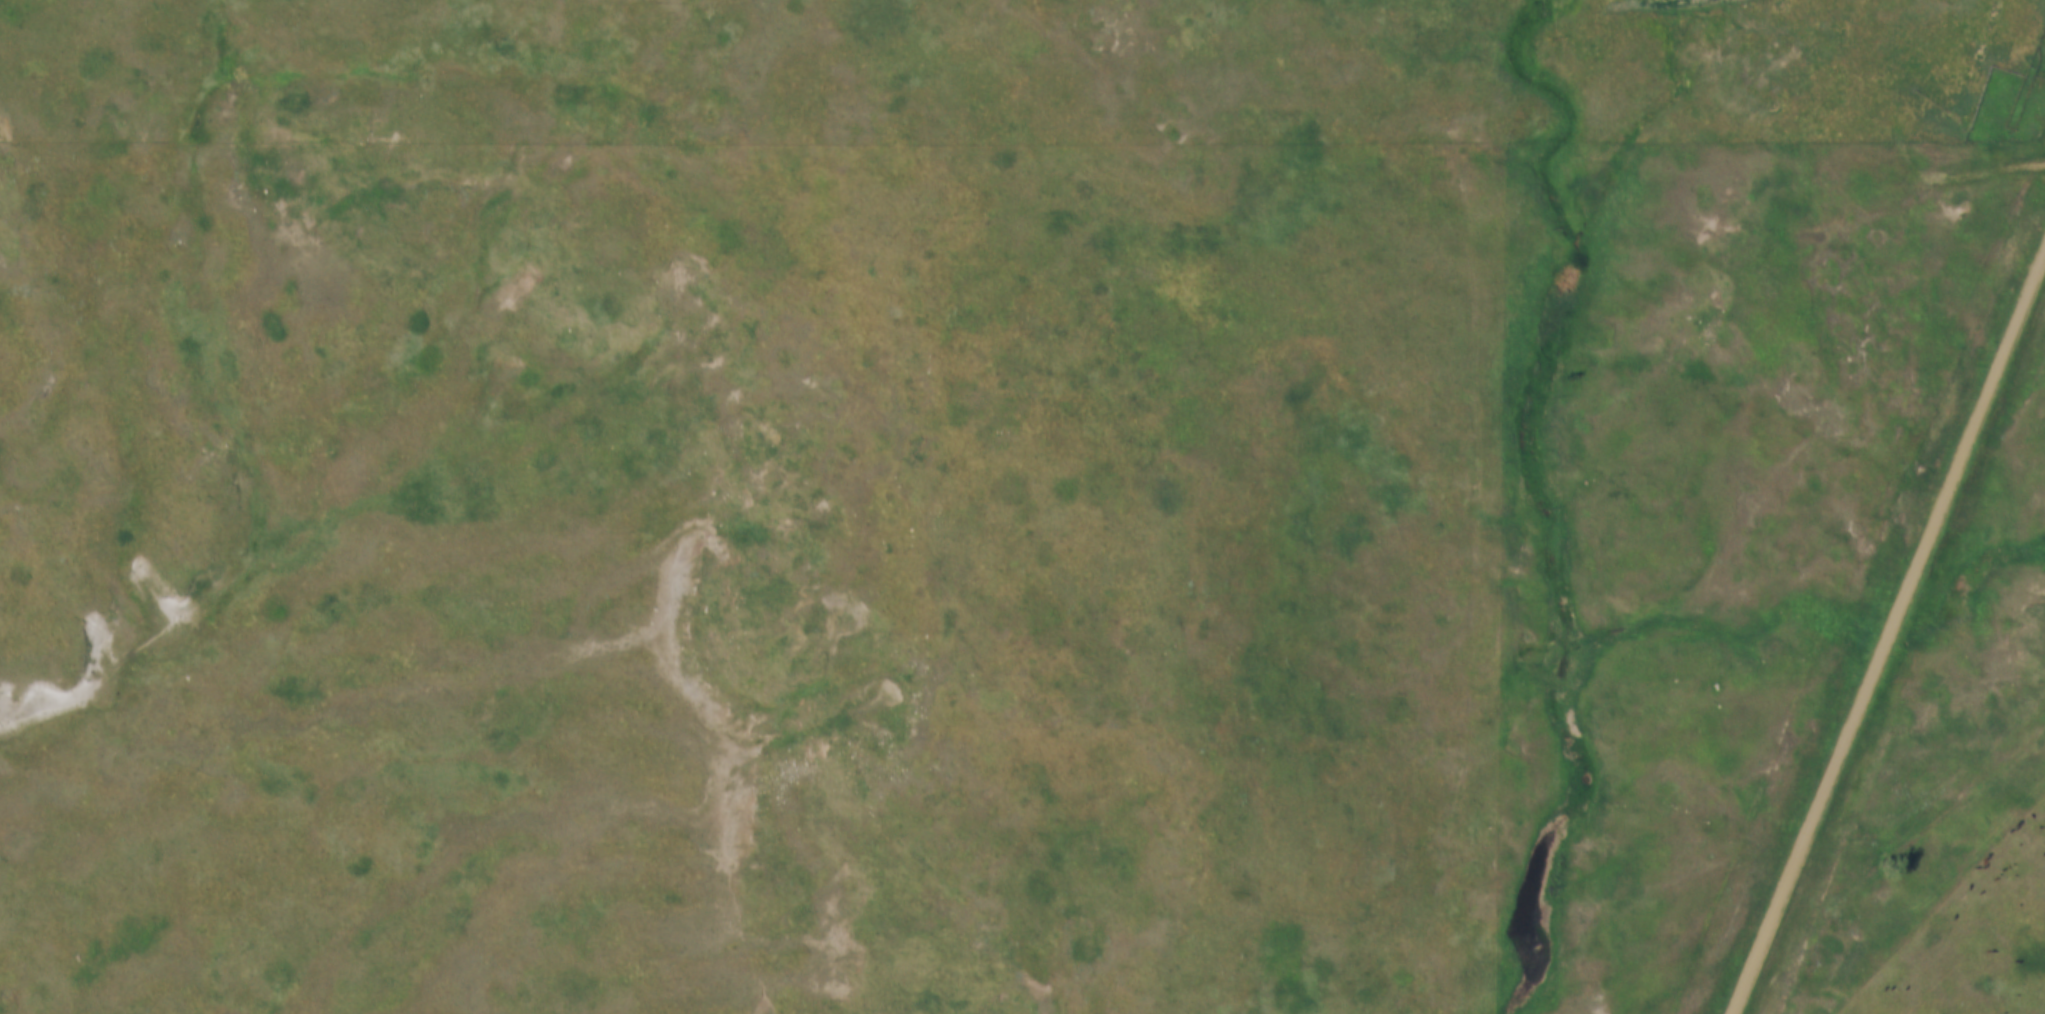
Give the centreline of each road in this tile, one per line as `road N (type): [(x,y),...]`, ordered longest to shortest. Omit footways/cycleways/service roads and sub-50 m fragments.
road 1 (residential): [(2044,255),(1734,1013)]

